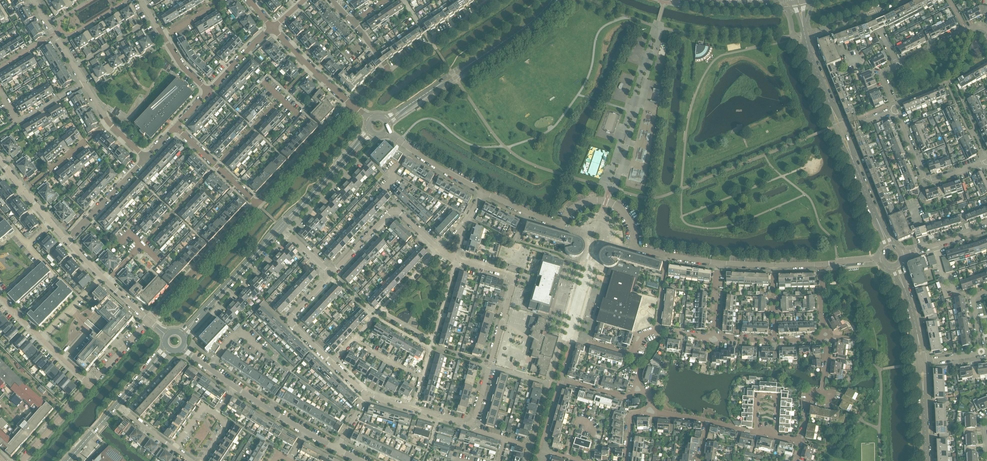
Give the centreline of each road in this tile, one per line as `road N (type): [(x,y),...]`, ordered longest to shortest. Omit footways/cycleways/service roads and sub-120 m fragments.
road 1 (residential): [(719,263),(635,249),(630,223),(606,200),(582,204),(558,227),(483,194)]
road 2 (residential): [(150,321),(257,204)]
road 3 (residential): [(456,260),(513,281),(489,366)]
road 4 (residential): [(332,274),(394,212),(439,250)]
road 5 (residential): [(986,162),(926,181),(895,111)]
road 6 (residential): [(257,204),(352,105)]
road 7 (residential): [(333,363),(291,321),(332,274)]

